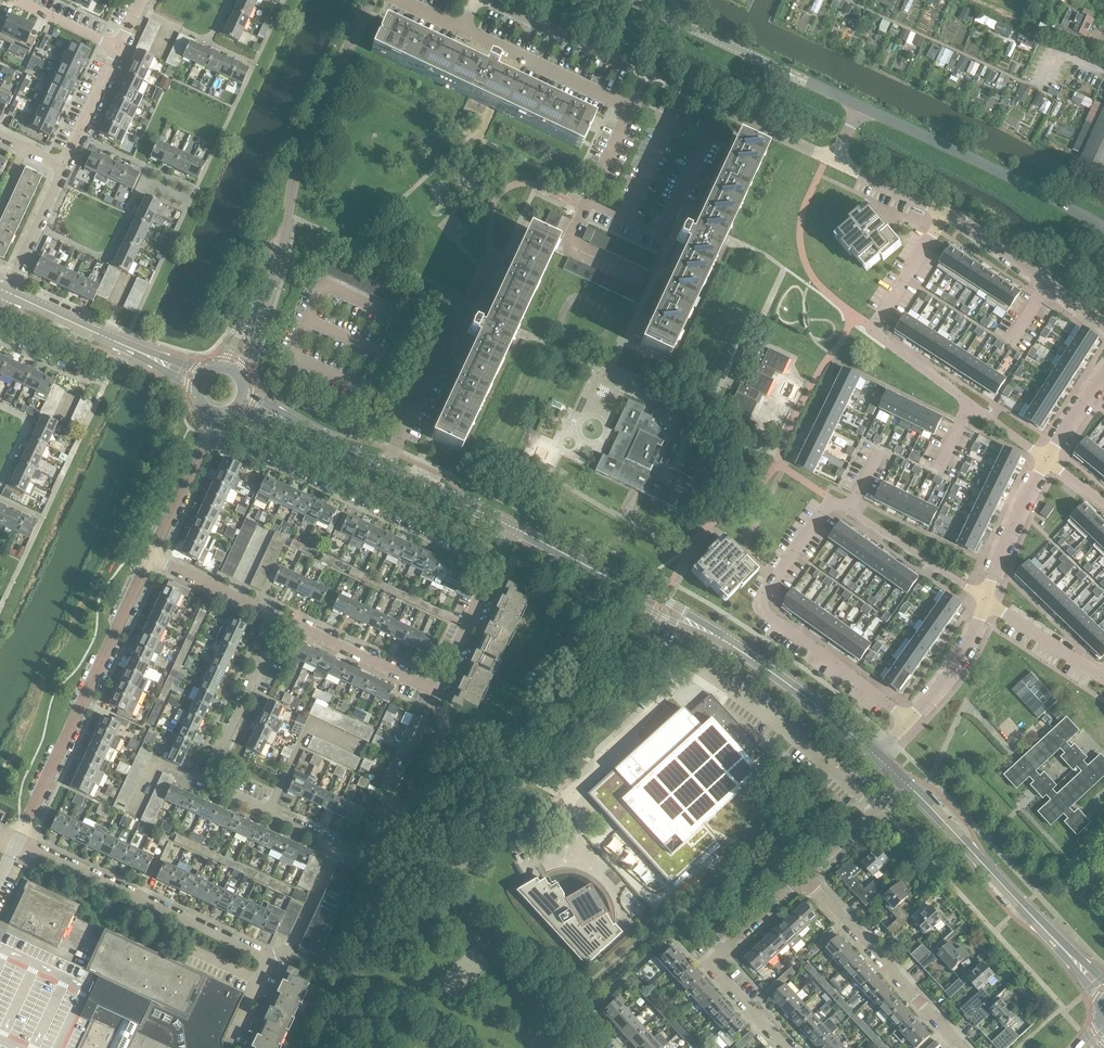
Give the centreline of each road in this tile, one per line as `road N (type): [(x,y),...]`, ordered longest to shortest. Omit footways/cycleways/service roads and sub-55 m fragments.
road 1 (tertiary): [(879,759),(723,637),(514,529)]
road 2 (residential): [(399,799),(370,861),(200,782),(276,628)]
road 3 (residential): [(1047,459),(875,333),(947,213)]
road 4 (residential): [(373,0),(308,134),(276,271),(252,323)]
road 5 (residential): [(908,722),(760,604),(831,500),(850,512)]
road 6 (residential): [(496,565),(437,693),(295,624),(276,628)]
road 7 (residential): [(209,428),(496,565)]
road 8 (residential): [(19,841),(152,559)]
road 9 (residential): [(269,956),(19,841)]
road 10 (tertiary): [(1103,229),(860,107)]
road 11 (unclassified): [(589,201),(660,234),(705,140),(632,107)]
road 12 (tertiary): [(860,107),(627,0)]
road 13 (residential): [(787,1047),(709,964),(802,879)]
road 14 (tertiary): [(1069,955),(906,782)]
road 15 (residential): [(957,1047),(802,879)]
road 16 (residential): [(836,161),(645,76)]
road 17 (residential): [(1103,326),(947,213)]
road 18 (unclassified): [(632,107),(461,28)]
road 19 (residential): [(645,76),(480,0)]
road 20 (residential): [(984,600),(850,512)]
road 21 (residential): [(984,600),(1018,508),(1047,459)]
road 22 (tertiary): [(145,355),(7,290)]
road 23 (residential): [(908,722),(963,651),(984,600)]
road 24 (residential): [(276,628),(264,612),(152,559)]
road 25 (tertiary): [(514,529),(385,467)]
road 26 (residential): [(152,559),(209,428)]
road 27 (residential): [(1103,679),(984,600)]
road 28 (residential): [(802,879),(906,782)]
road 29 (residential): [(7,290),(65,166)]
road 30 (residential): [(65,166),(121,49)]
road 31 (residential): [(947,213),(836,161)]
road 32 (residential): [(109,383),(0,331)]
road 33 (residential): [(414,411),(375,393),(405,322)]

